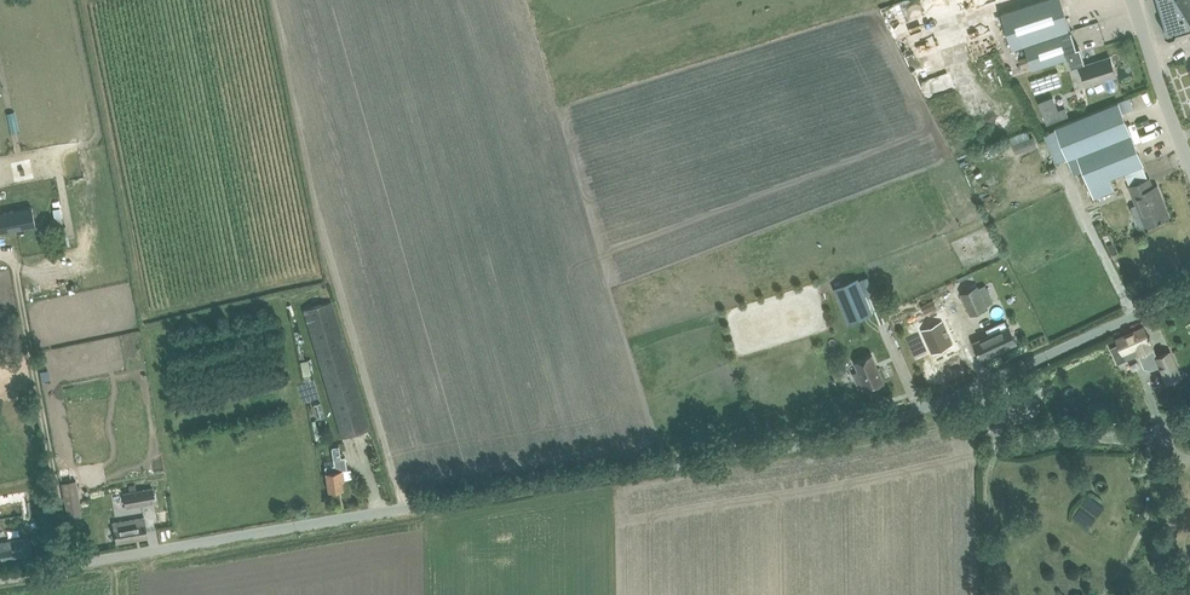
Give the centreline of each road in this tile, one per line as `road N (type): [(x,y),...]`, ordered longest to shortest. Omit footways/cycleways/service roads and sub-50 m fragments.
road 1 (unclassified): [(70,564),(861,434),(1189,293)]
road 2 (unclassified): [(70,564),(14,260)]
road 3 (unclassified): [(1189,168),(1129,0)]
road 4 (track): [(986,594),(985,475),(997,442)]

